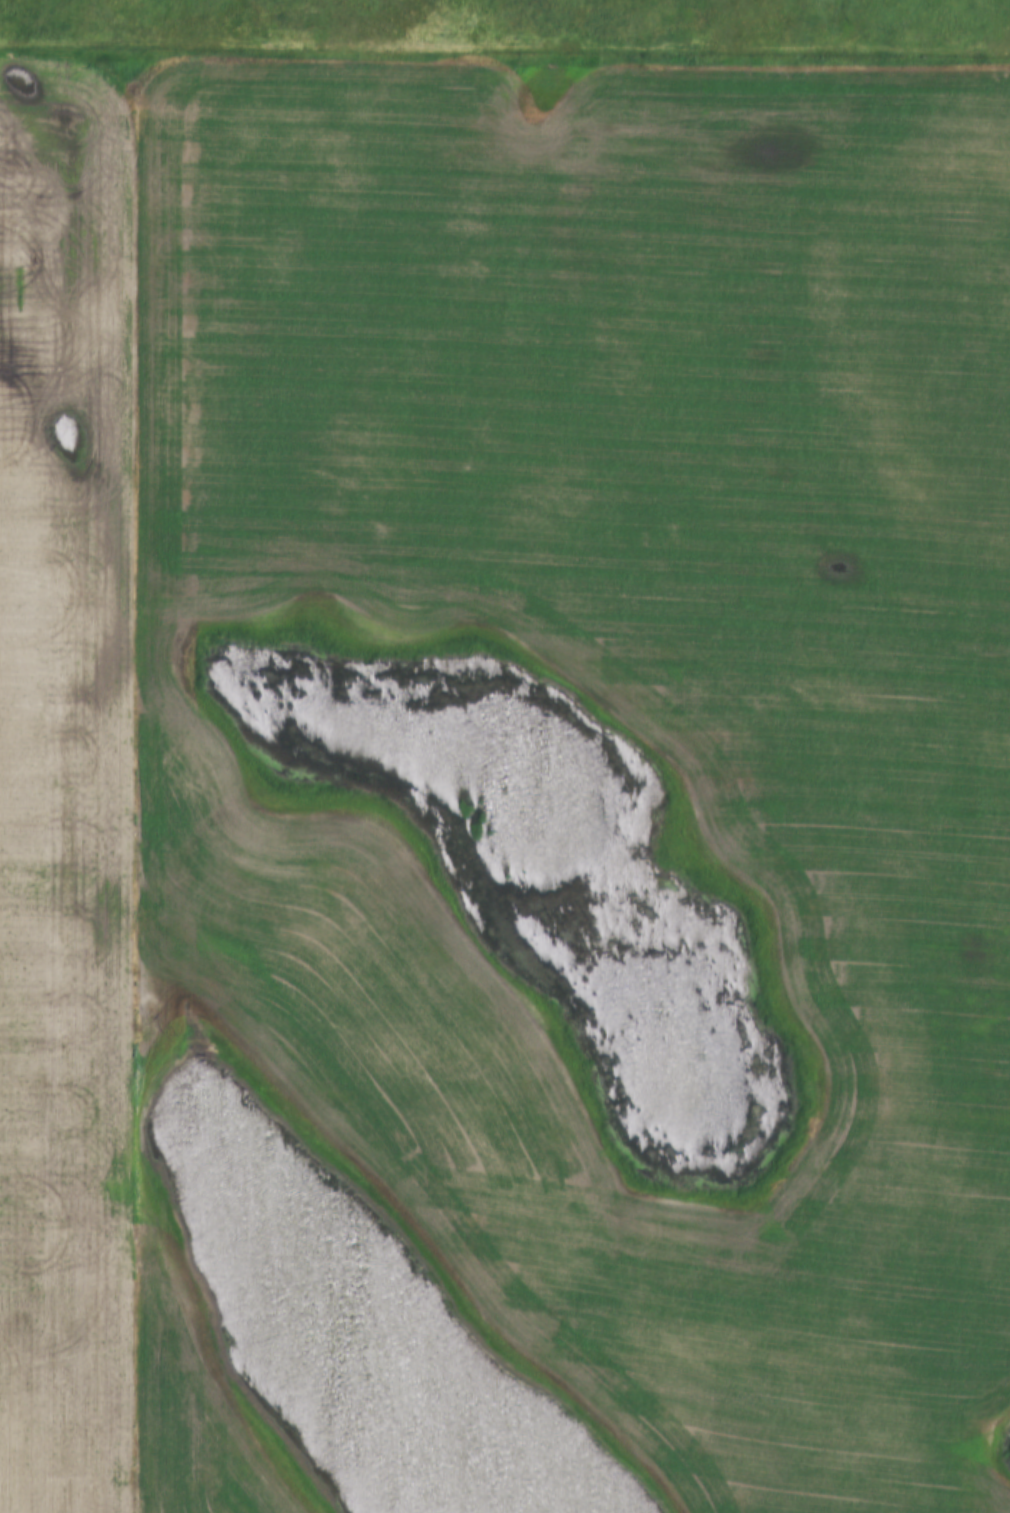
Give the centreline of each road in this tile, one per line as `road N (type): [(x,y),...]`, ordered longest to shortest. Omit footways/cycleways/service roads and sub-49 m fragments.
road 1 (track): [(0,59),(1009,68)]

